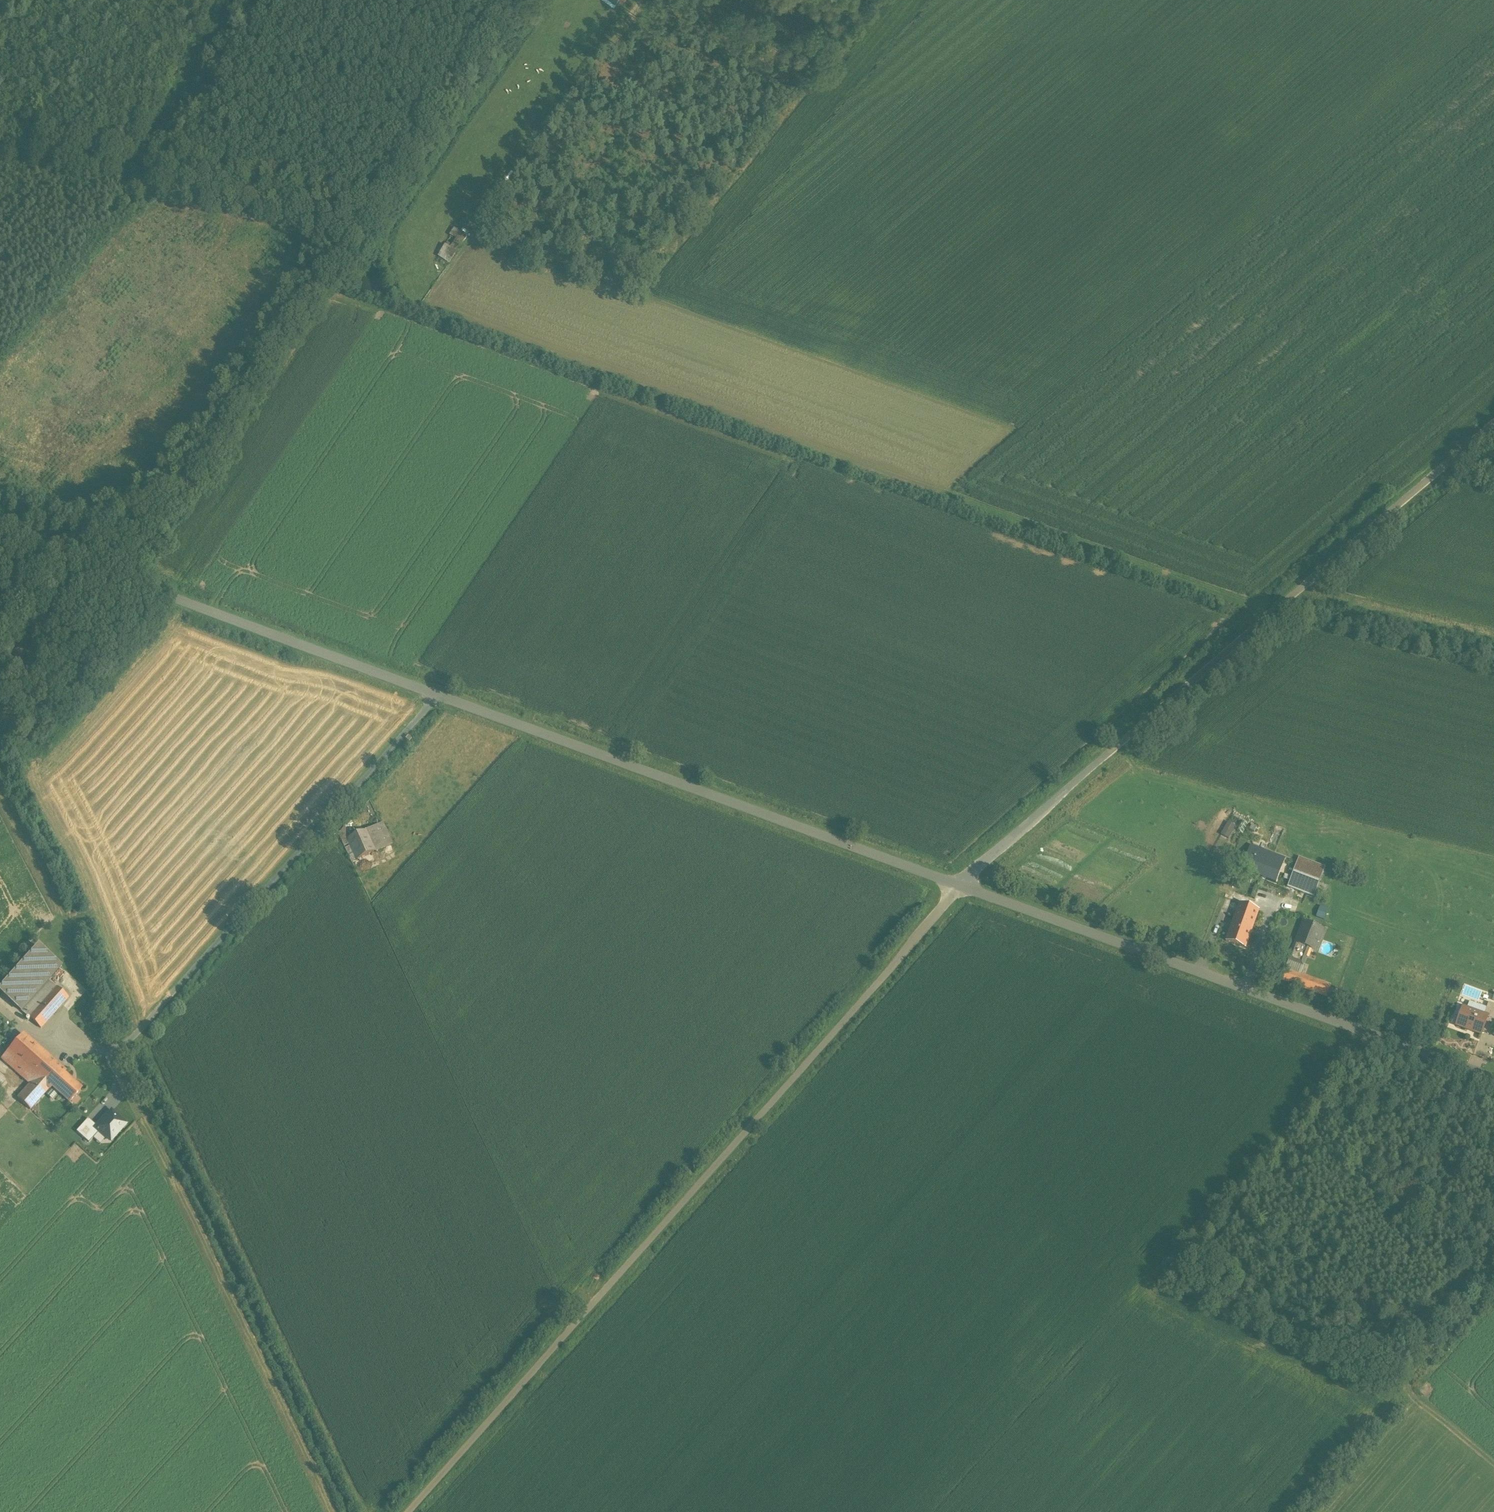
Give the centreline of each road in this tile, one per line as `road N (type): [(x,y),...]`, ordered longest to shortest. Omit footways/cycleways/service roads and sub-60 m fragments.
road 1 (unclassified): [(954,884),(0,522)]
road 2 (unclassified): [(397,1511),(954,884)]
road 3 (unclassified): [(1493,424),(954,884)]
road 4 (unclassified): [(1493,1077),(954,884)]
road 5 (track): [(162,154),(392,210),(534,0)]

